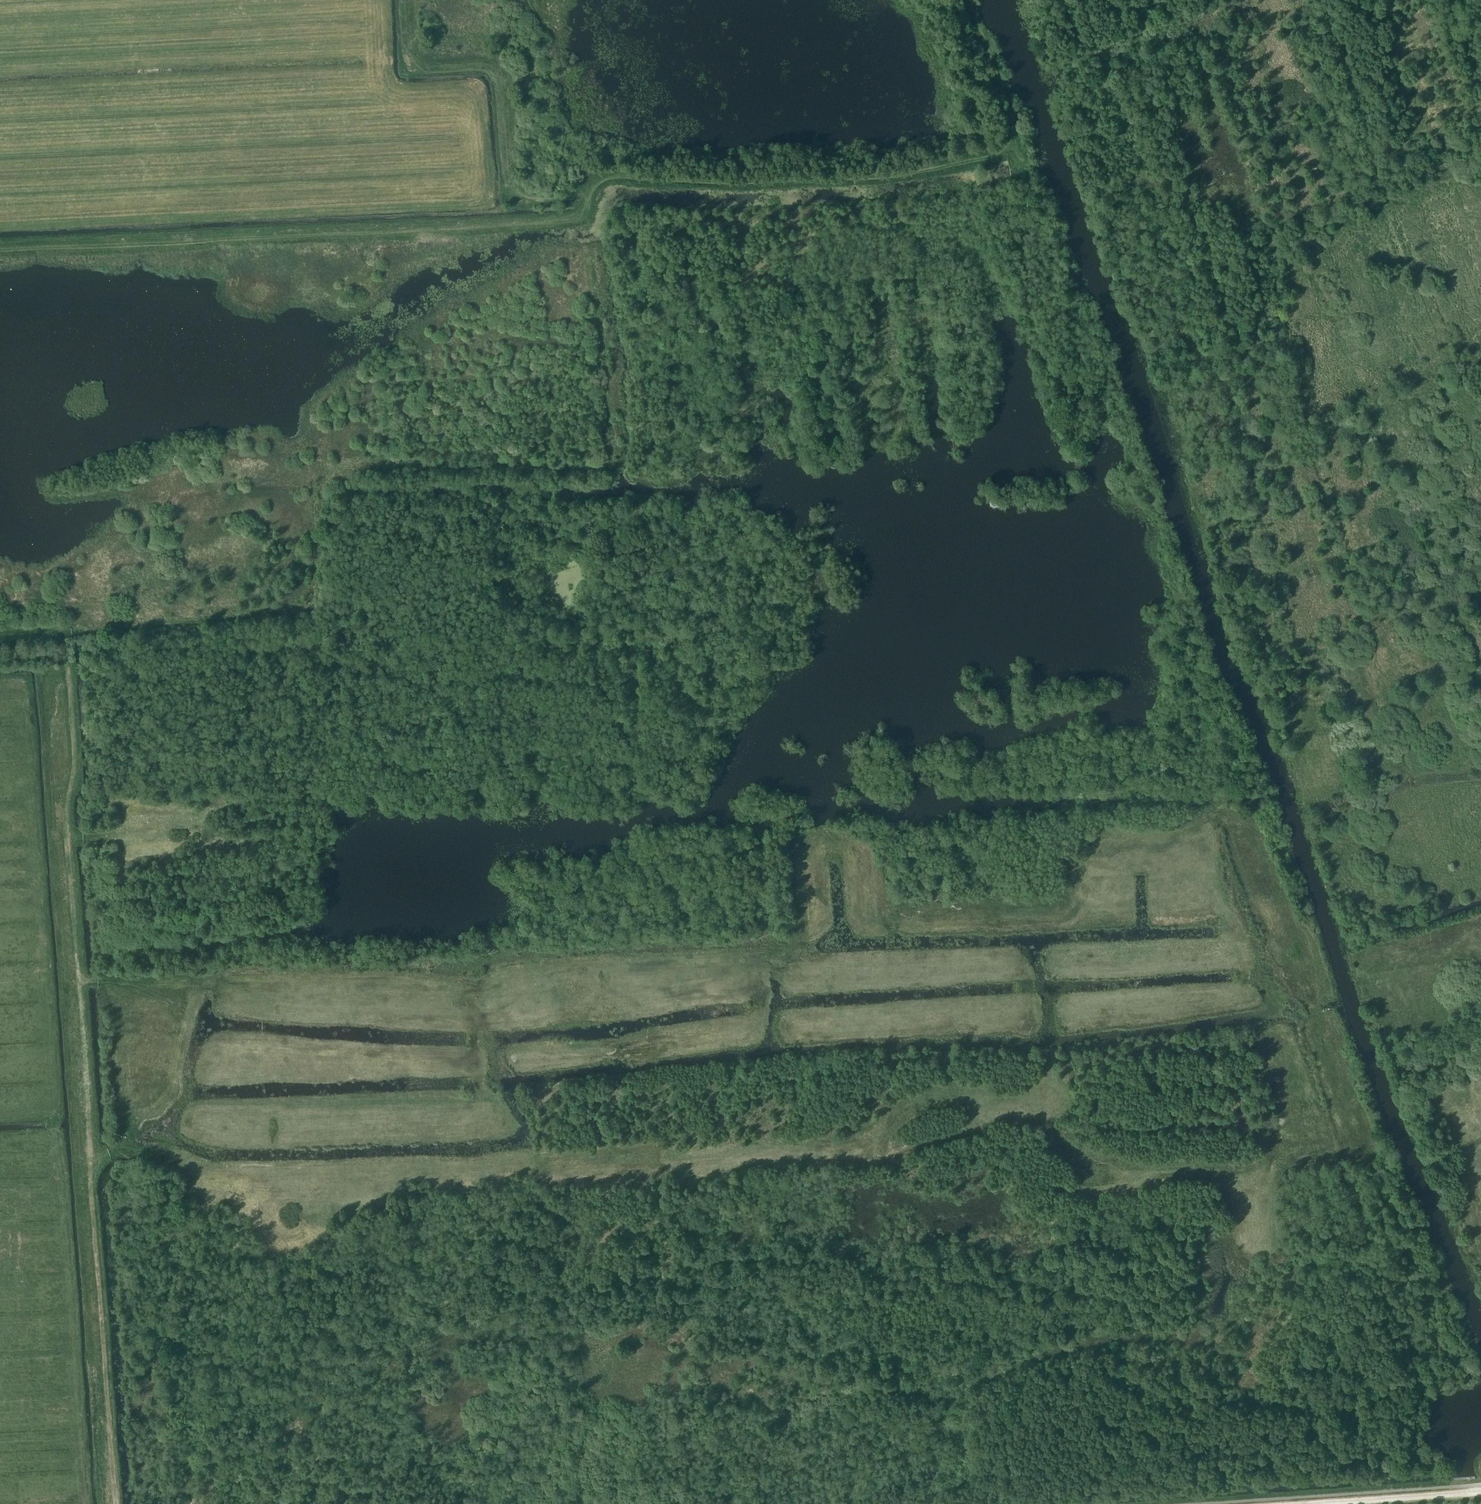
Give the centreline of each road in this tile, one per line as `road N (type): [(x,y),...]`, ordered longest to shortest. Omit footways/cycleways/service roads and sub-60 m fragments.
road 1 (track): [(1327,1503),(1480,1493)]

